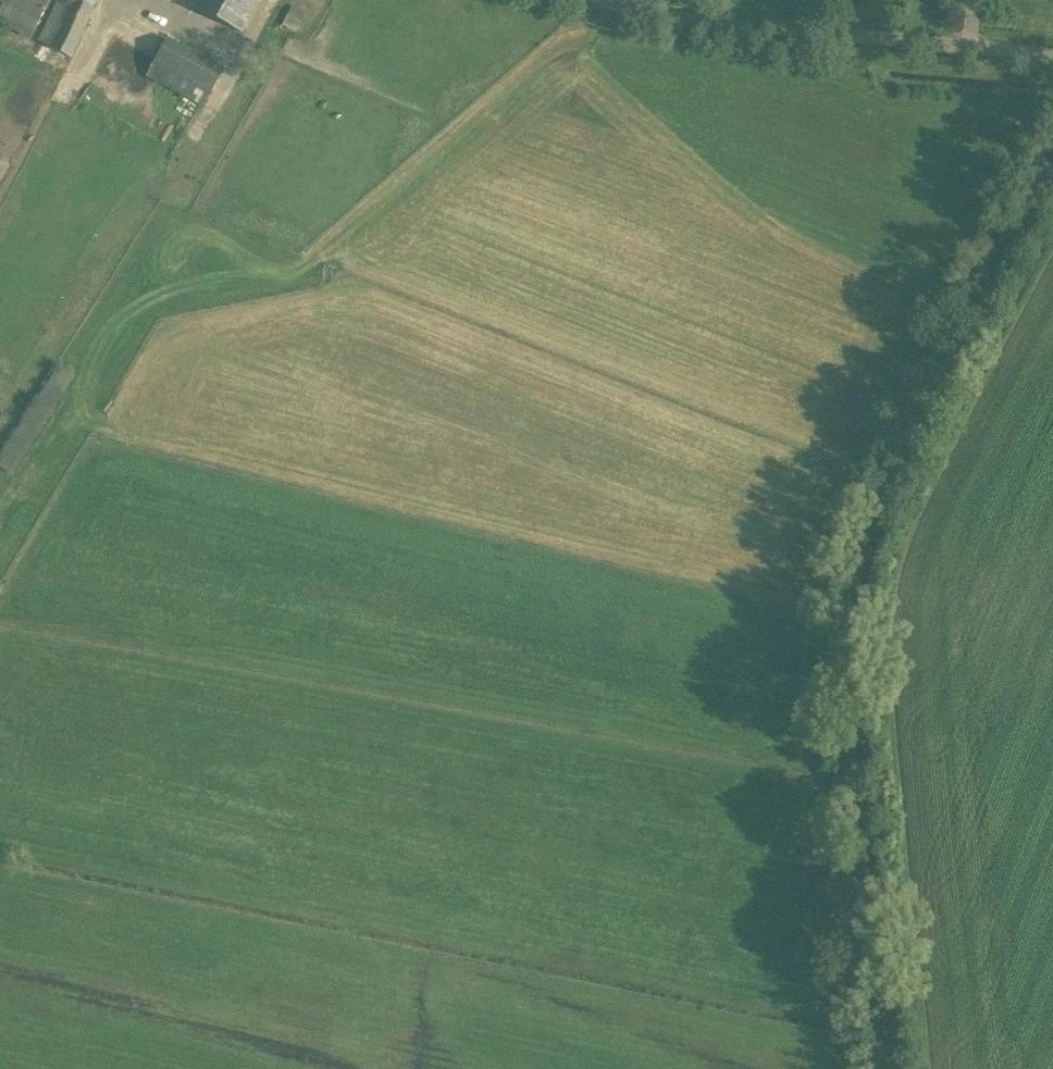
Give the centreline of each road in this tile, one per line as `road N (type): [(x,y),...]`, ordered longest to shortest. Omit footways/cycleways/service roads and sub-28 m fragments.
road 1 (track): [(895,1068),(848,662),(851,597),(948,368),(1052,168)]
road 2 (unclassified): [(1052,53),(728,24),(611,0)]

